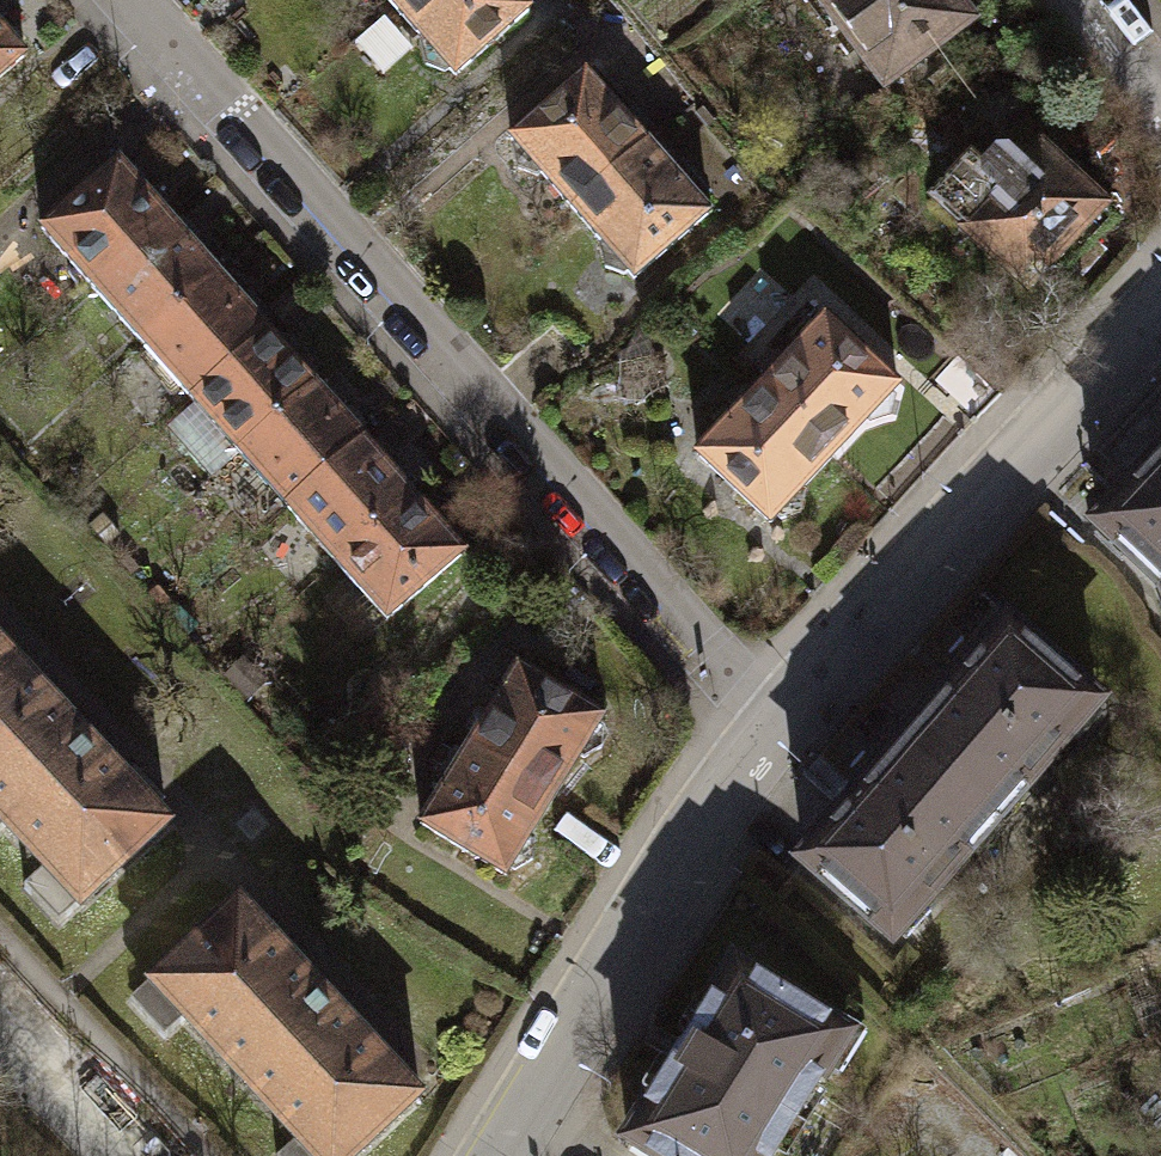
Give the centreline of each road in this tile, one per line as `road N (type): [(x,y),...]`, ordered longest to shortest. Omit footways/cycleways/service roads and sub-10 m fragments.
road 1 (residential): [(773,730),(481,378),(146,0)]
road 2 (residential): [(1160,315),(866,621),(773,730)]
road 3 (residential): [(773,730),(674,866),(496,1155)]
road 4 (residential): [(0,1026),(122,1155)]
road 5 (residential): [(1160,107),(1081,0)]

